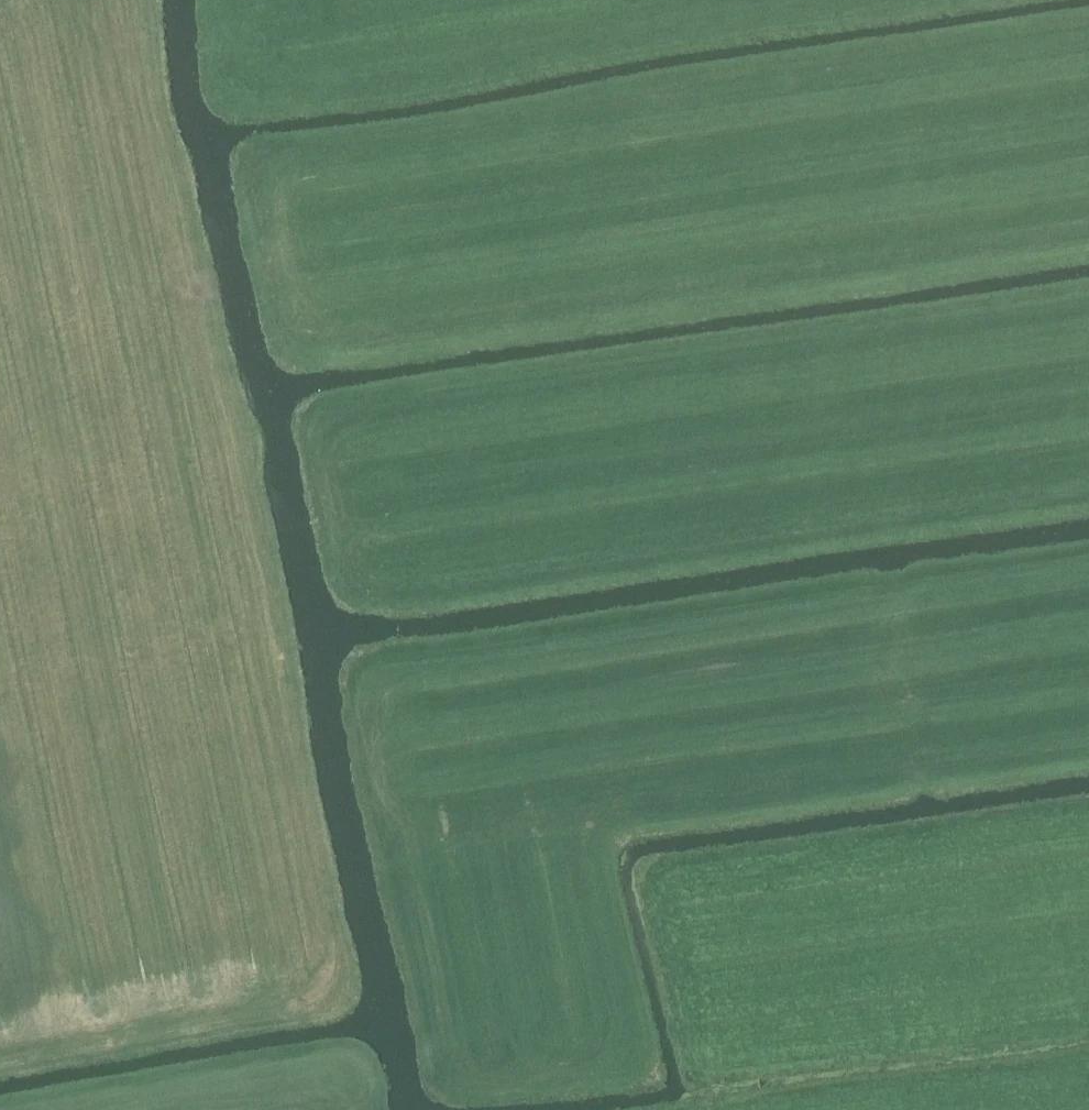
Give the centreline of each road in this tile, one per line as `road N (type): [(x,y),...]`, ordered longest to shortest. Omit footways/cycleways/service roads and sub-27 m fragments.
road 1 (track): [(104,0),(291,669),(348,966),(319,1008),(221,1033),(0,1068)]

